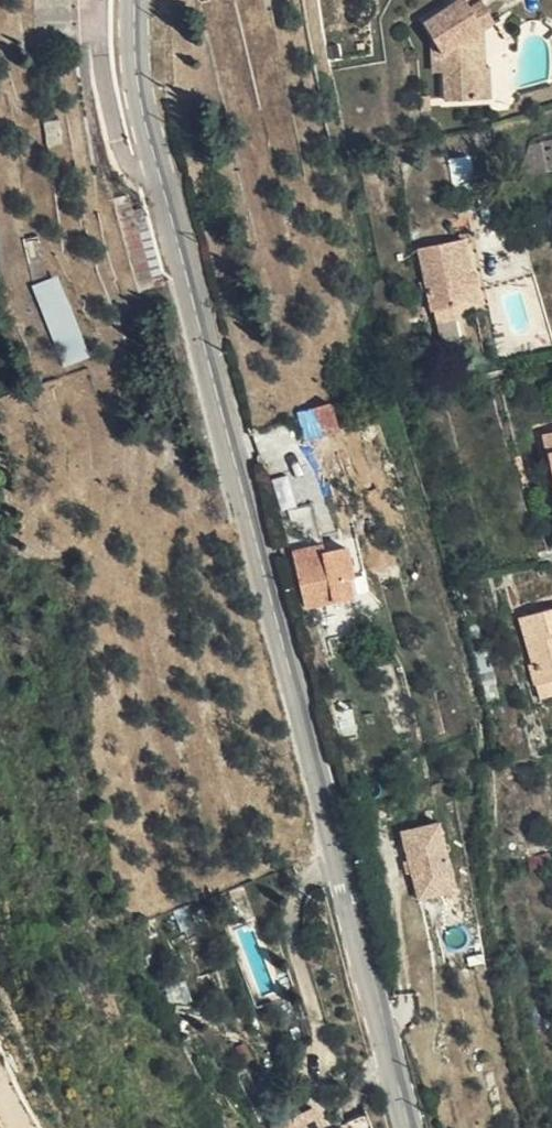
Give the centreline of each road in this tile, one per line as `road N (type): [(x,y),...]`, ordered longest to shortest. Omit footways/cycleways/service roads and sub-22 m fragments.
road 1 (tertiary): [(409,1127),(139,103),(133,0)]

